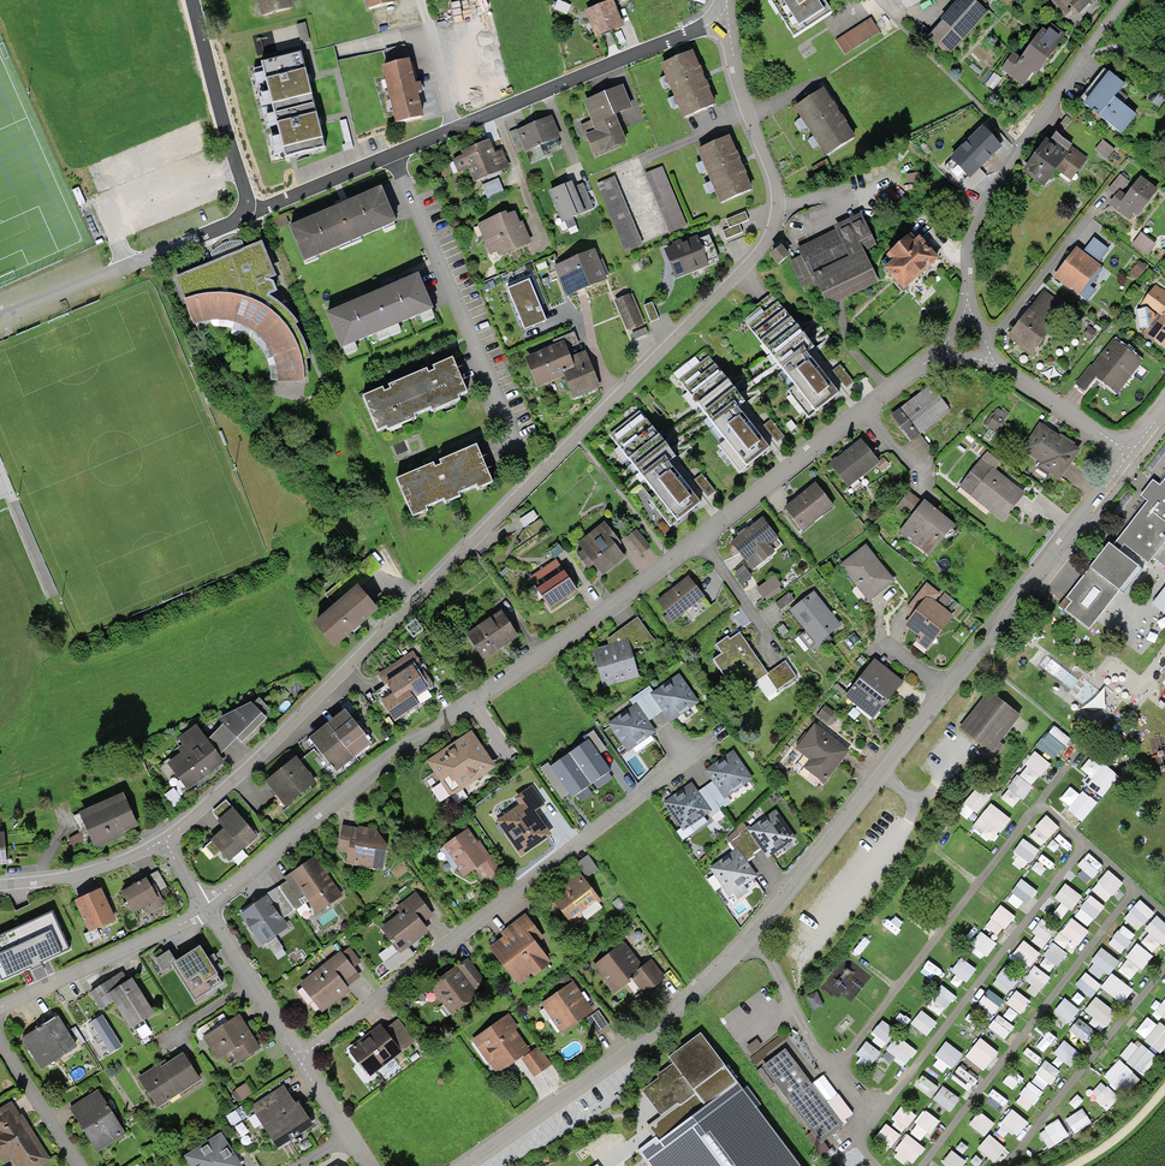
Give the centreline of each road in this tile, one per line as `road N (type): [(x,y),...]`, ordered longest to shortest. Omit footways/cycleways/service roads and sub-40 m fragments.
road 1 (residential): [(163,843),(278,740),(758,253),(779,207),(717,15)]
road 2 (residential): [(1131,452),(751,940),(605,1068),(467,1165)]
road 3 (residential): [(937,355),(699,540),(352,783),(205,910)]
road 4 (residential): [(300,1060),(713,739)]
road 5 (residential): [(968,311),(973,233),(1017,149),(1125,0)]
road 6 (residential): [(717,15),(701,30),(452,132)]
road 7 (residential): [(205,910),(0,1007)]
road 8 (residential): [(195,0),(251,215)]
road 9 (residential): [(452,132),(251,215)]
road 10 (residential): [(205,910),(300,1060)]
road 11 (residential): [(0,885),(99,869),(163,843)]
road 12 (residential): [(1131,452),(990,361)]
road 13 (residential): [(80,1165),(0,1042)]
road 14 (residential): [(421,0),(452,132)]
road 15 (residential): [(251,215),(126,266)]
road 16 (residential): [(300,1060),(367,1165)]

